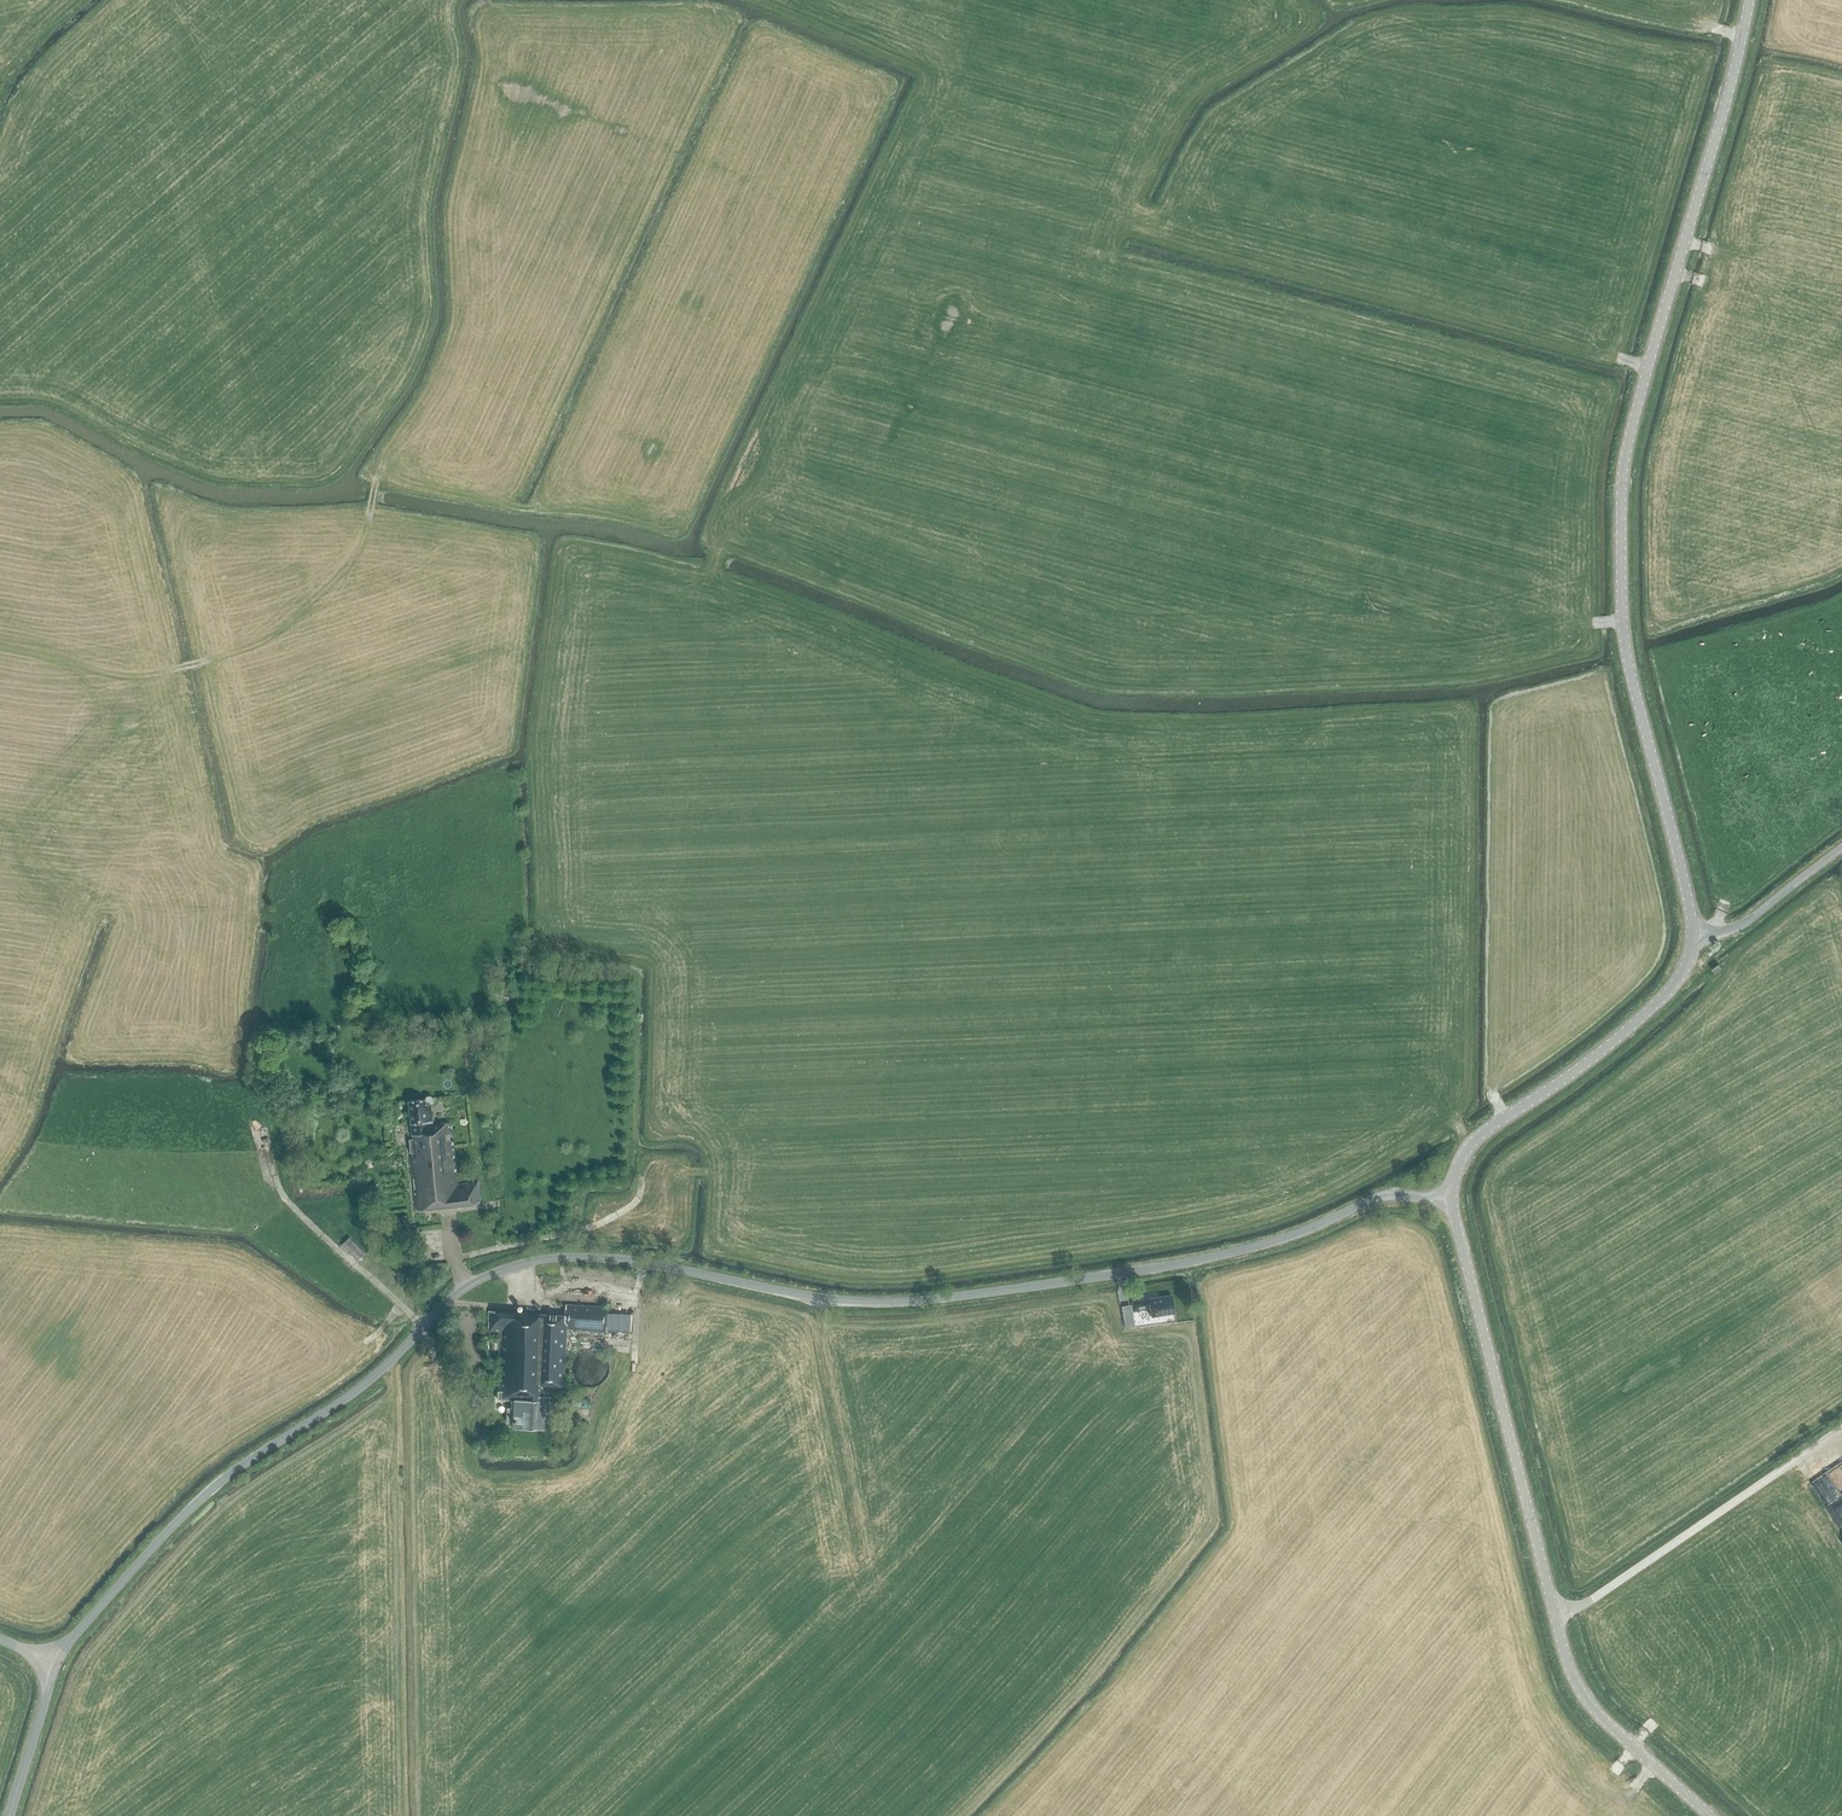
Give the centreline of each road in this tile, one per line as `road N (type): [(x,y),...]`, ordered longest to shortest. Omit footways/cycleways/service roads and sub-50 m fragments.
road 1 (unclassified): [(48,1664),(188,1513),(255,1456),(359,1388),(457,1296),(496,1271),(534,1260),(586,1259),(872,1309),(1224,1261),(1387,1197),(1451,1199)]
road 2 (tertiary): [(1692,937),(1625,659),(1613,519),(1636,406),(1745,0)]
road 3 (tertiary): [(1711,1815),(1609,1726),(1573,1680),(1451,1199)]
road 4 (tertiary): [(1451,1199),(1466,1153),(1644,1014),(1671,986),(1692,937)]
road 5 (unclassified): [(1692,937),(1735,928),(1841,848)]
road 6 (unclassified): [(10,1815),(46,1700),(48,1664)]

